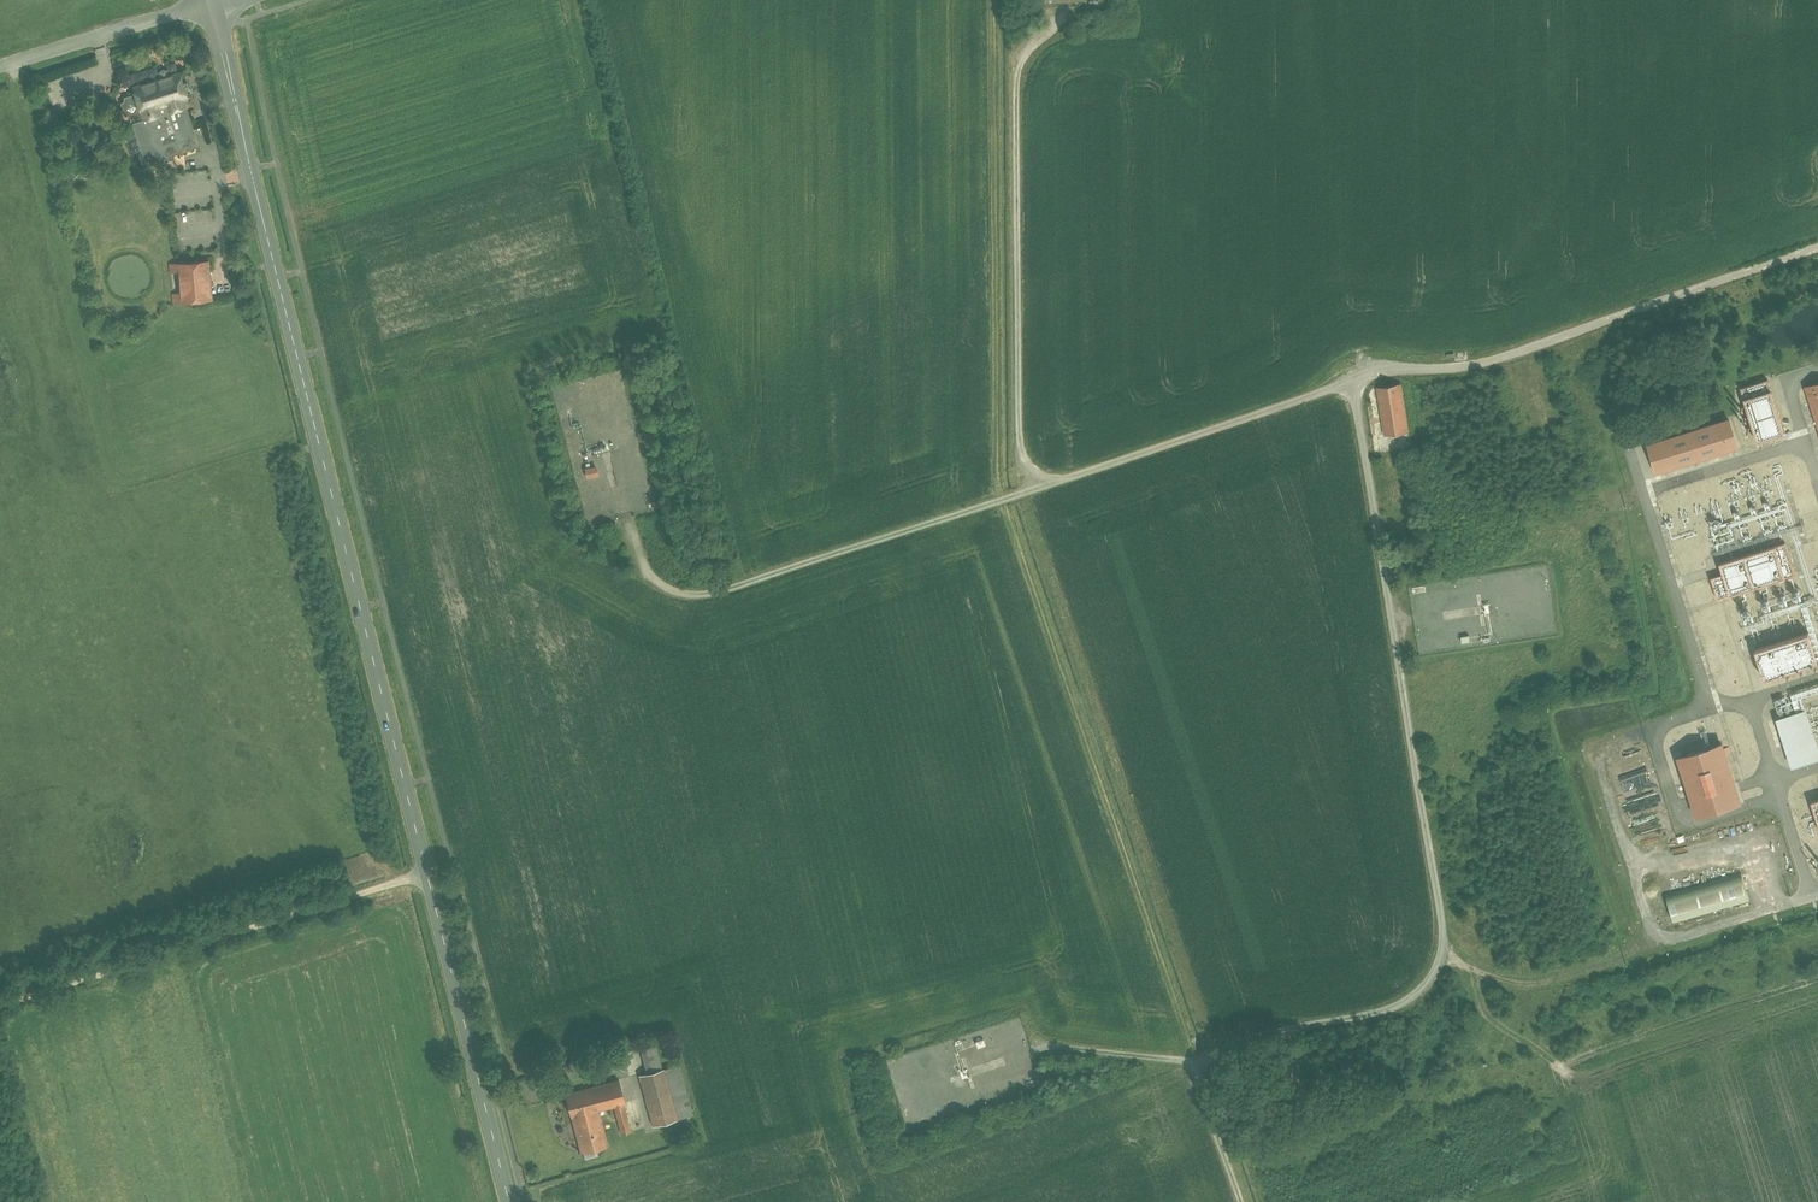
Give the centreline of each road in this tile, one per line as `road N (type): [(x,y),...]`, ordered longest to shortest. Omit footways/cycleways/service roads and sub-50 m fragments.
road 1 (track): [(631,515),(648,580),(690,599),(1379,375),(1475,366),(1817,248)]
road 2 (tertiary): [(211,6),(512,1201)]
road 3 (track): [(1246,1201),(1202,1062),(1403,1012),(1447,961),(1350,390)]
road 4 (track): [(1046,488),(1023,450),(1017,62),(1059,8)]
road 5 (unclassified): [(211,6),(0,68)]
road 6 (track): [(1033,1051),(1202,1062)]

